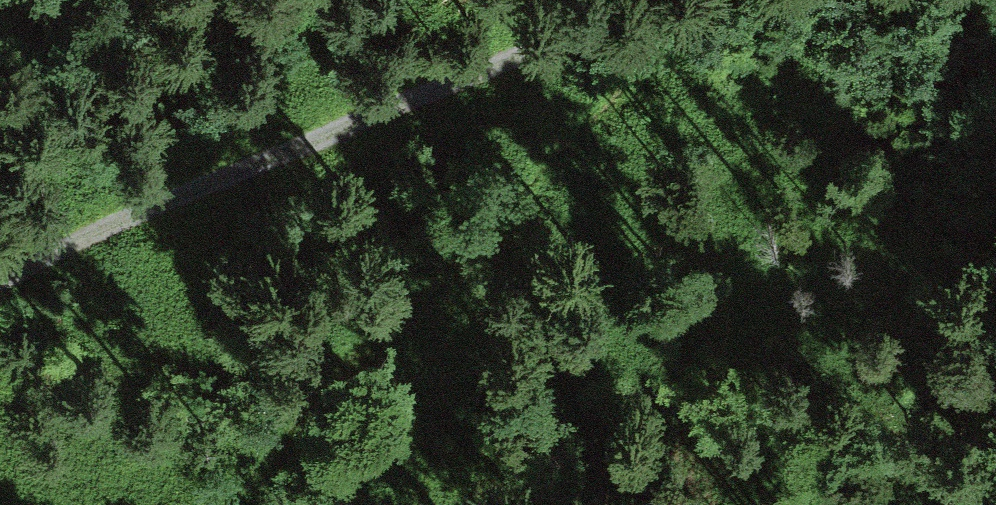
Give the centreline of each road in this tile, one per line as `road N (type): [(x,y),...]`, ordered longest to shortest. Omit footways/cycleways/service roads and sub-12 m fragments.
road 1 (track): [(701,0),(490,55),(0,281)]
road 2 (track): [(713,0),(341,368),(235,504)]

